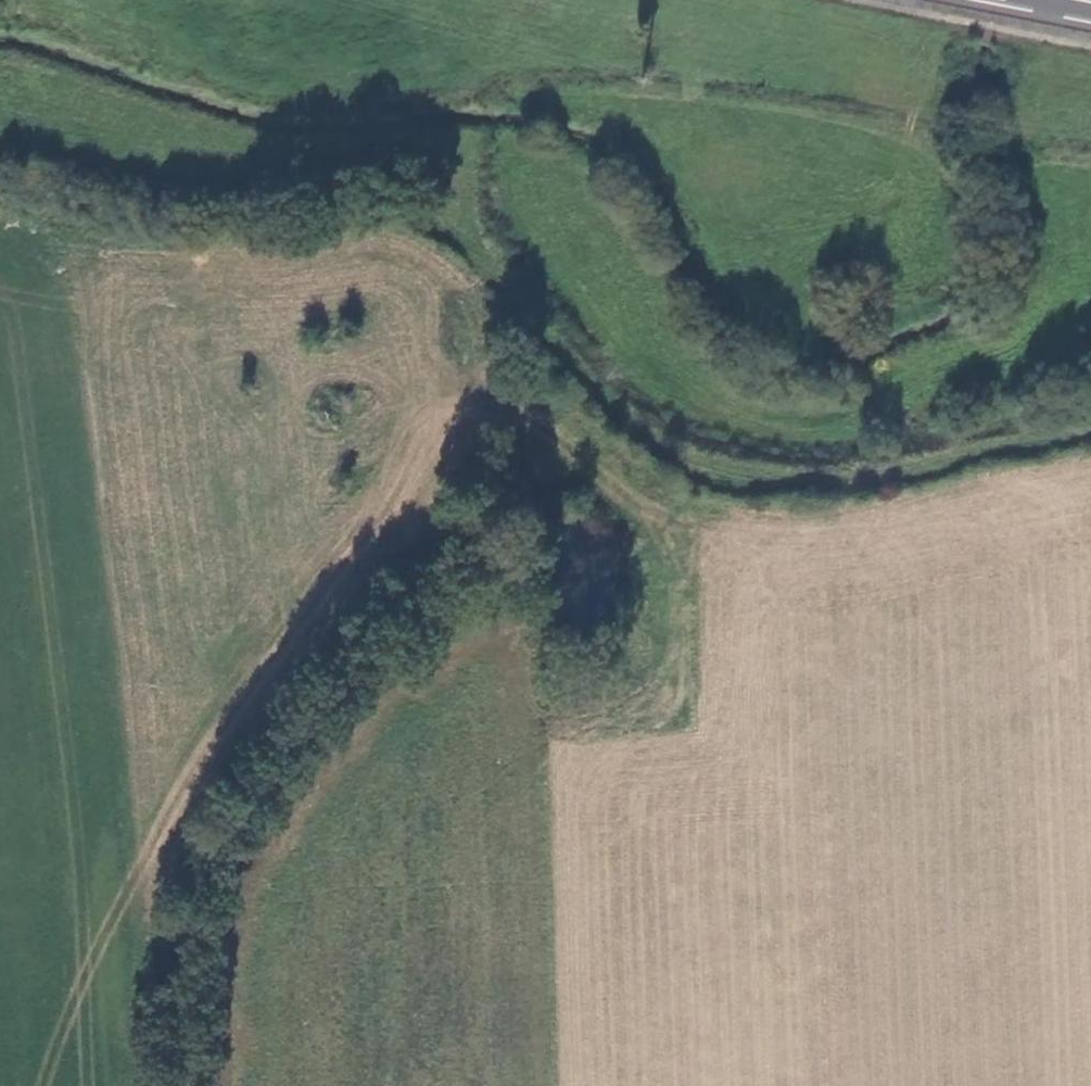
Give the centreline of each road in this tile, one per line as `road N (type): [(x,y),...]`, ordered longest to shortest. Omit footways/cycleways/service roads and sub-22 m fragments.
road 1 (track): [(184,1085),(184,996),(200,868),(290,725),(422,582),(494,489),(518,442)]
road 2 (track): [(534,336),(655,440),(694,460),(901,461),(1090,421)]

